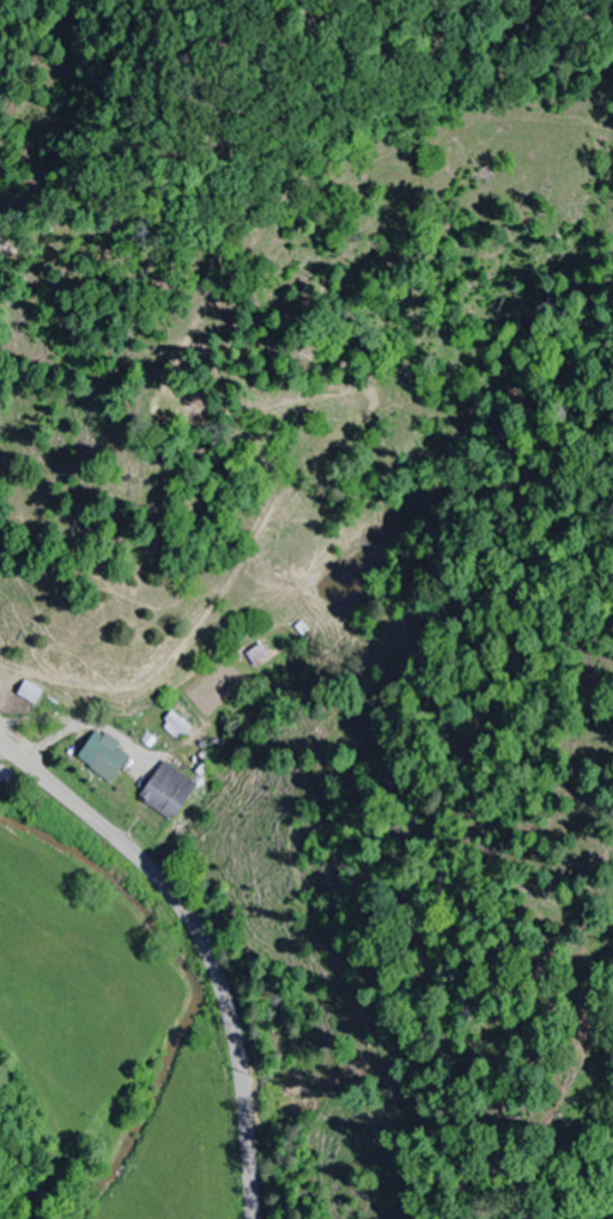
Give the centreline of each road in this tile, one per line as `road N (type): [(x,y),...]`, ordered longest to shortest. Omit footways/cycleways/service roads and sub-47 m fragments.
road 1 (tertiary): [(253,1218),(239,1059),(196,938),(153,880),(0,759)]

